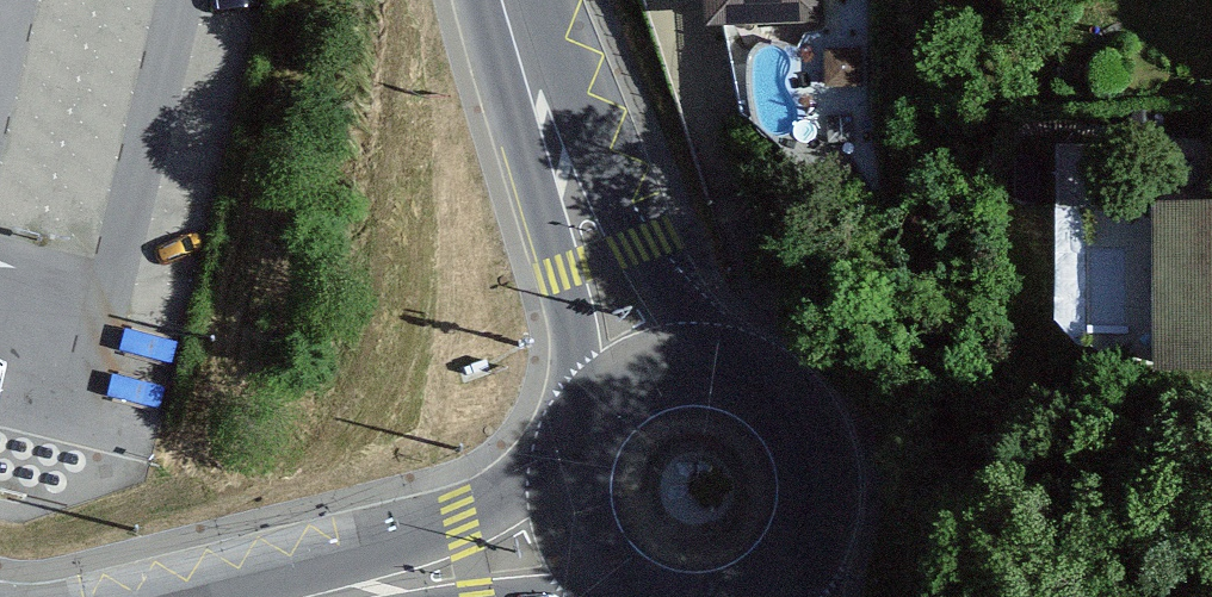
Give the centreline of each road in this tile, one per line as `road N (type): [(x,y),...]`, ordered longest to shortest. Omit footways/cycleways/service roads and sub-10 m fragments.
road 1 (secondary): [(502,10),(588,426)]
road 2 (secondary): [(706,368),(502,10)]
road 3 (unclassified): [(572,461),(457,521),(240,596)]
road 4 (secondary): [(802,561),(821,500),(808,438),(766,390),(706,368)]
road 5 (secondary): [(572,461),(576,538),(617,593)]
road 6 (secondary): [(706,368),(642,379),(588,426)]

